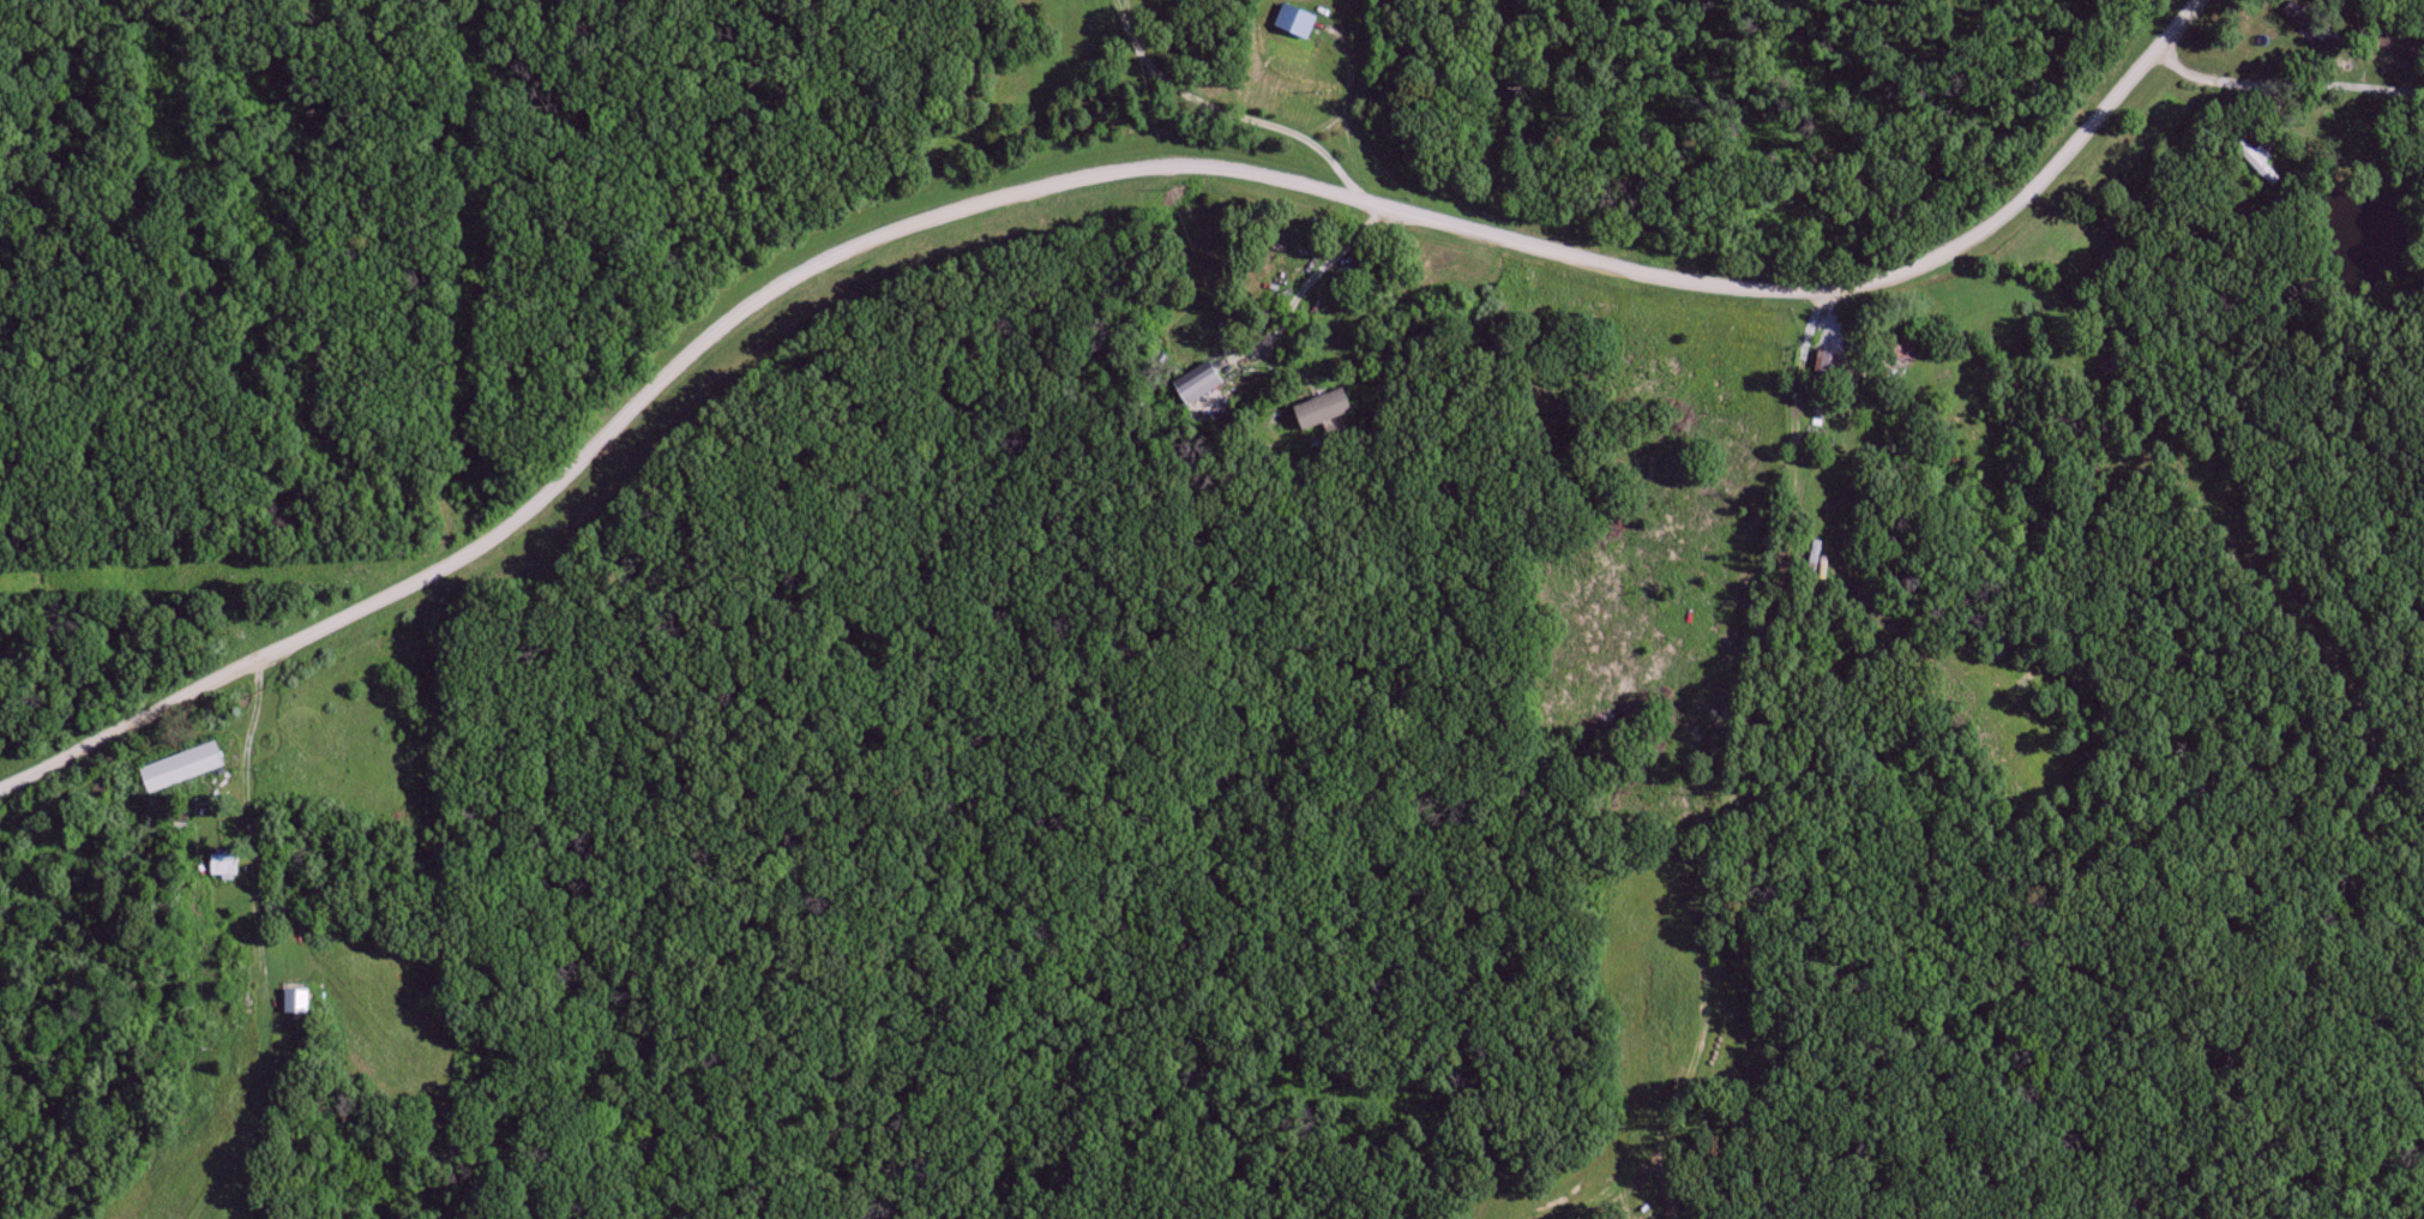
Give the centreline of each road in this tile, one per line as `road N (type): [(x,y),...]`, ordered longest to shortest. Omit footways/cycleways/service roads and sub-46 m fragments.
road 1 (residential): [(2198,0),(2041,182),(1941,265),(1833,298),(1706,290),(1187,164),(1094,175),(894,226),(765,294),(687,356),(567,479),(474,551),(0,794)]

